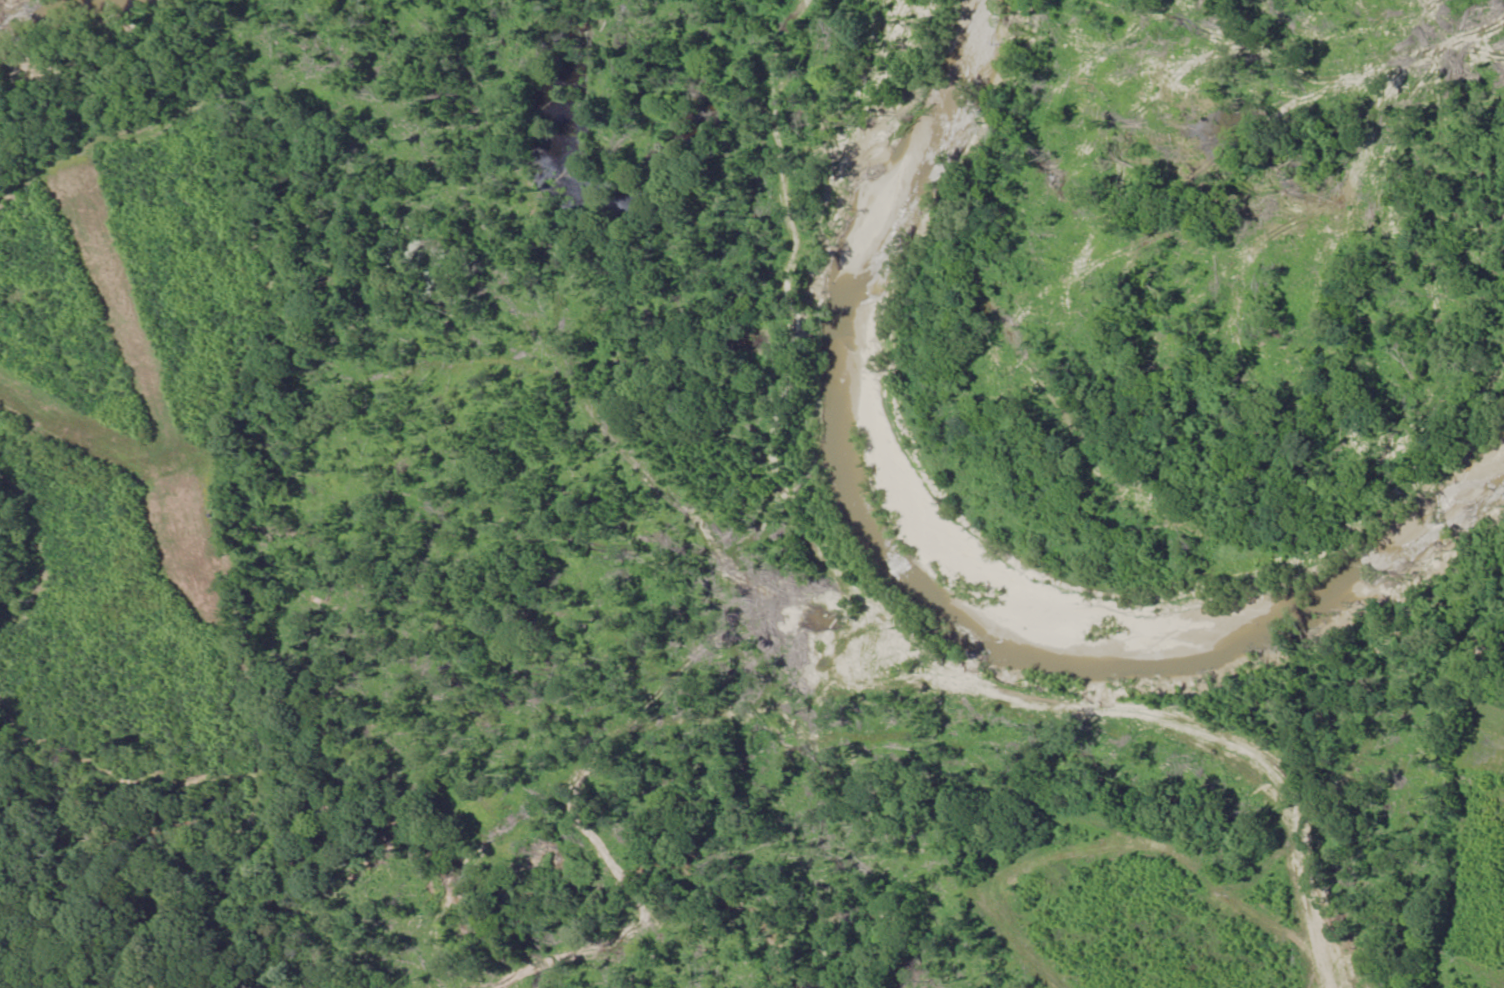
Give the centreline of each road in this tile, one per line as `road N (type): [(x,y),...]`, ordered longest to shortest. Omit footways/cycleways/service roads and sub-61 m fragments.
road 1 (residential): [(1165,391),(1486,220),(1503,194)]

